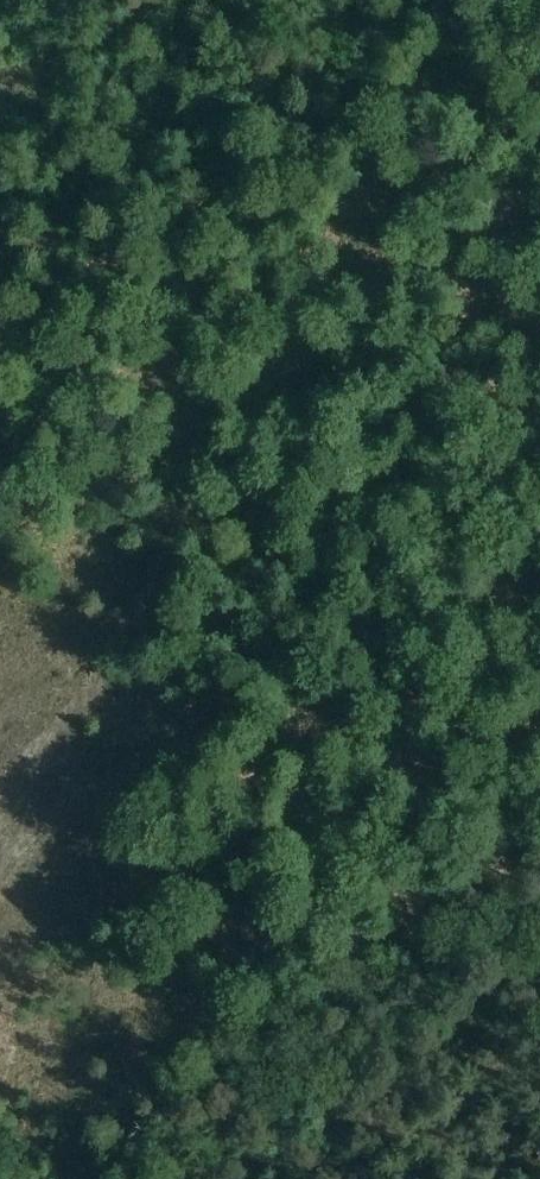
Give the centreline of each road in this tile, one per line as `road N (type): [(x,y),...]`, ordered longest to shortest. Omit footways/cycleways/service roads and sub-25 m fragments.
road 1 (track): [(0,332),(539,0)]

